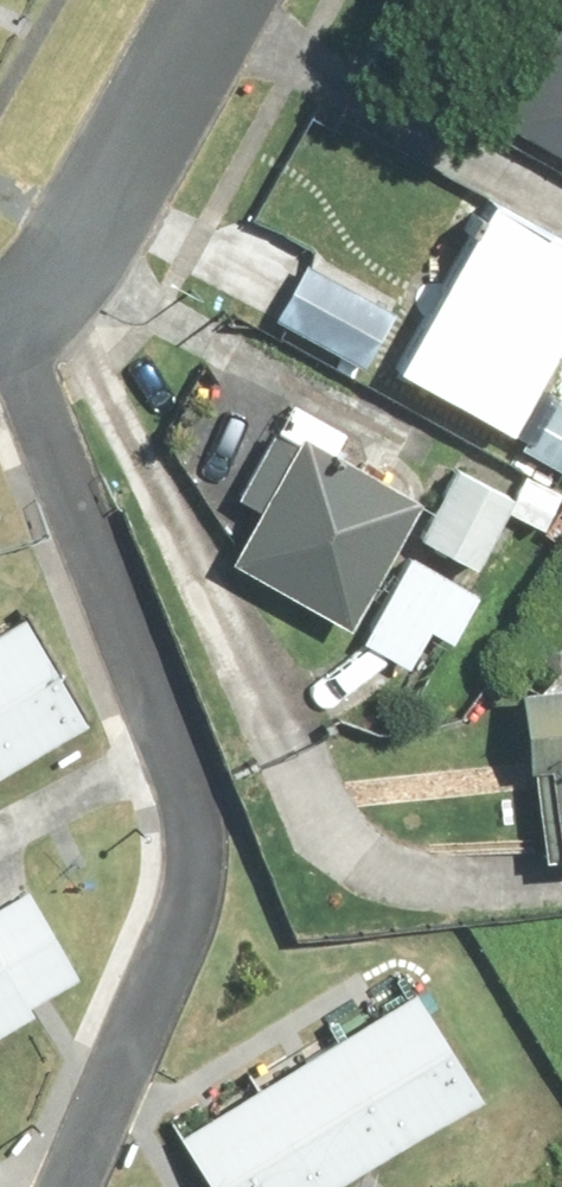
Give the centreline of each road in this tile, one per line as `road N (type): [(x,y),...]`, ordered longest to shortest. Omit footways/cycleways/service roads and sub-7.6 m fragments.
road 1 (residential): [(0,334),(38,311),(74,265),(222,0)]

